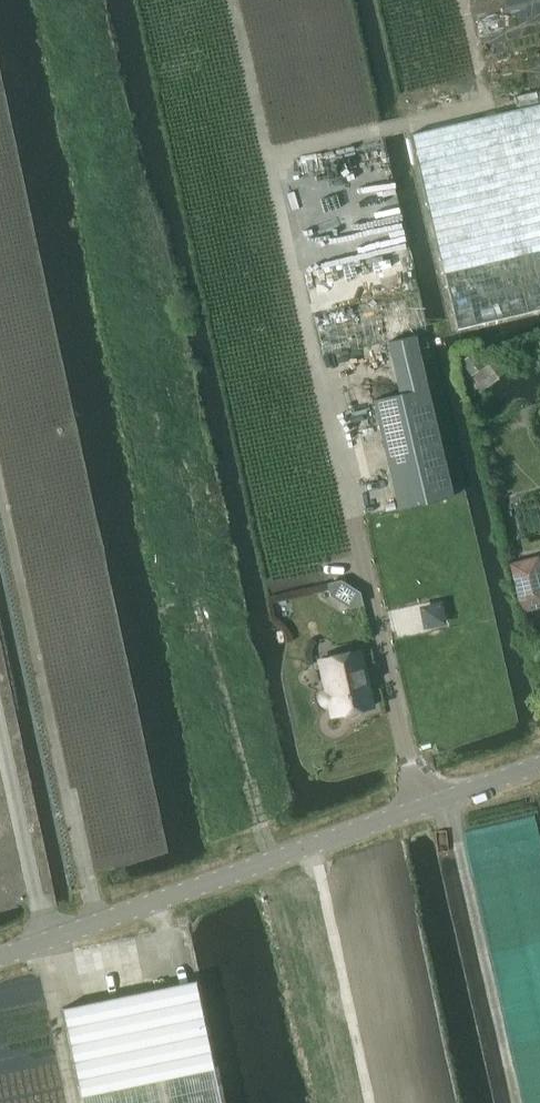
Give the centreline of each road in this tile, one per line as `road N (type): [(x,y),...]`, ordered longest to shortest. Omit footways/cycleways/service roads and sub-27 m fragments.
road 1 (unclassified): [(0,956),(539,764)]
road 2 (track): [(313,339),(236,0)]

